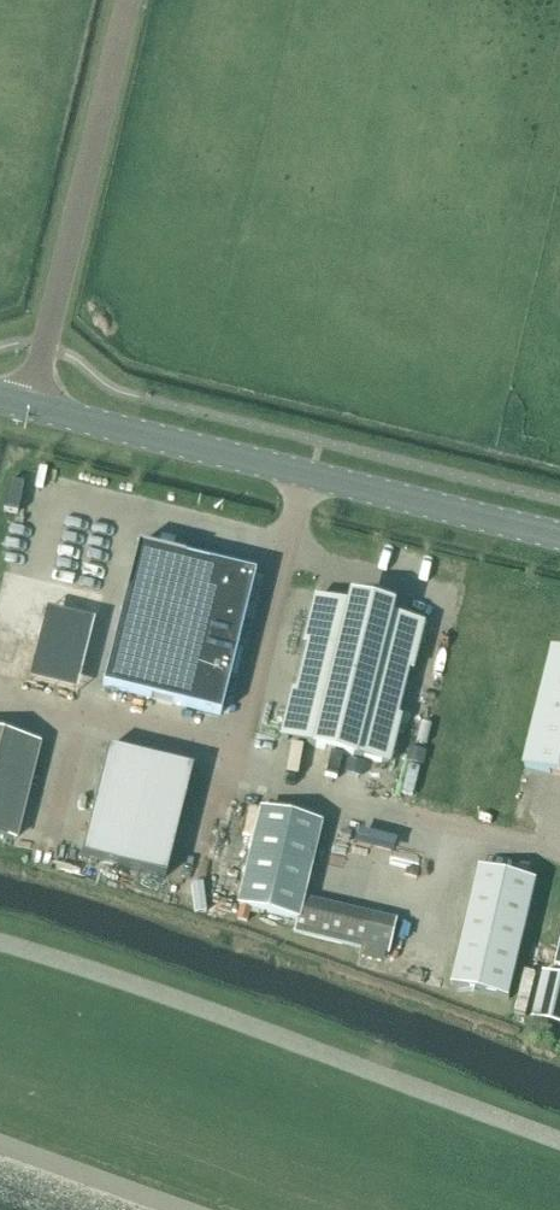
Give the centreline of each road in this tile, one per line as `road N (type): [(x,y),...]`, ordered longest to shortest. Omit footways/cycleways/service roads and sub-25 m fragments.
road 1 (unclassified): [(559,1147),(0,951)]
road 2 (secondary): [(559,538),(32,409)]
road 3 (unclassified): [(32,409),(128,0)]
road 4 (unclassified): [(0,1163),(134,1209)]

